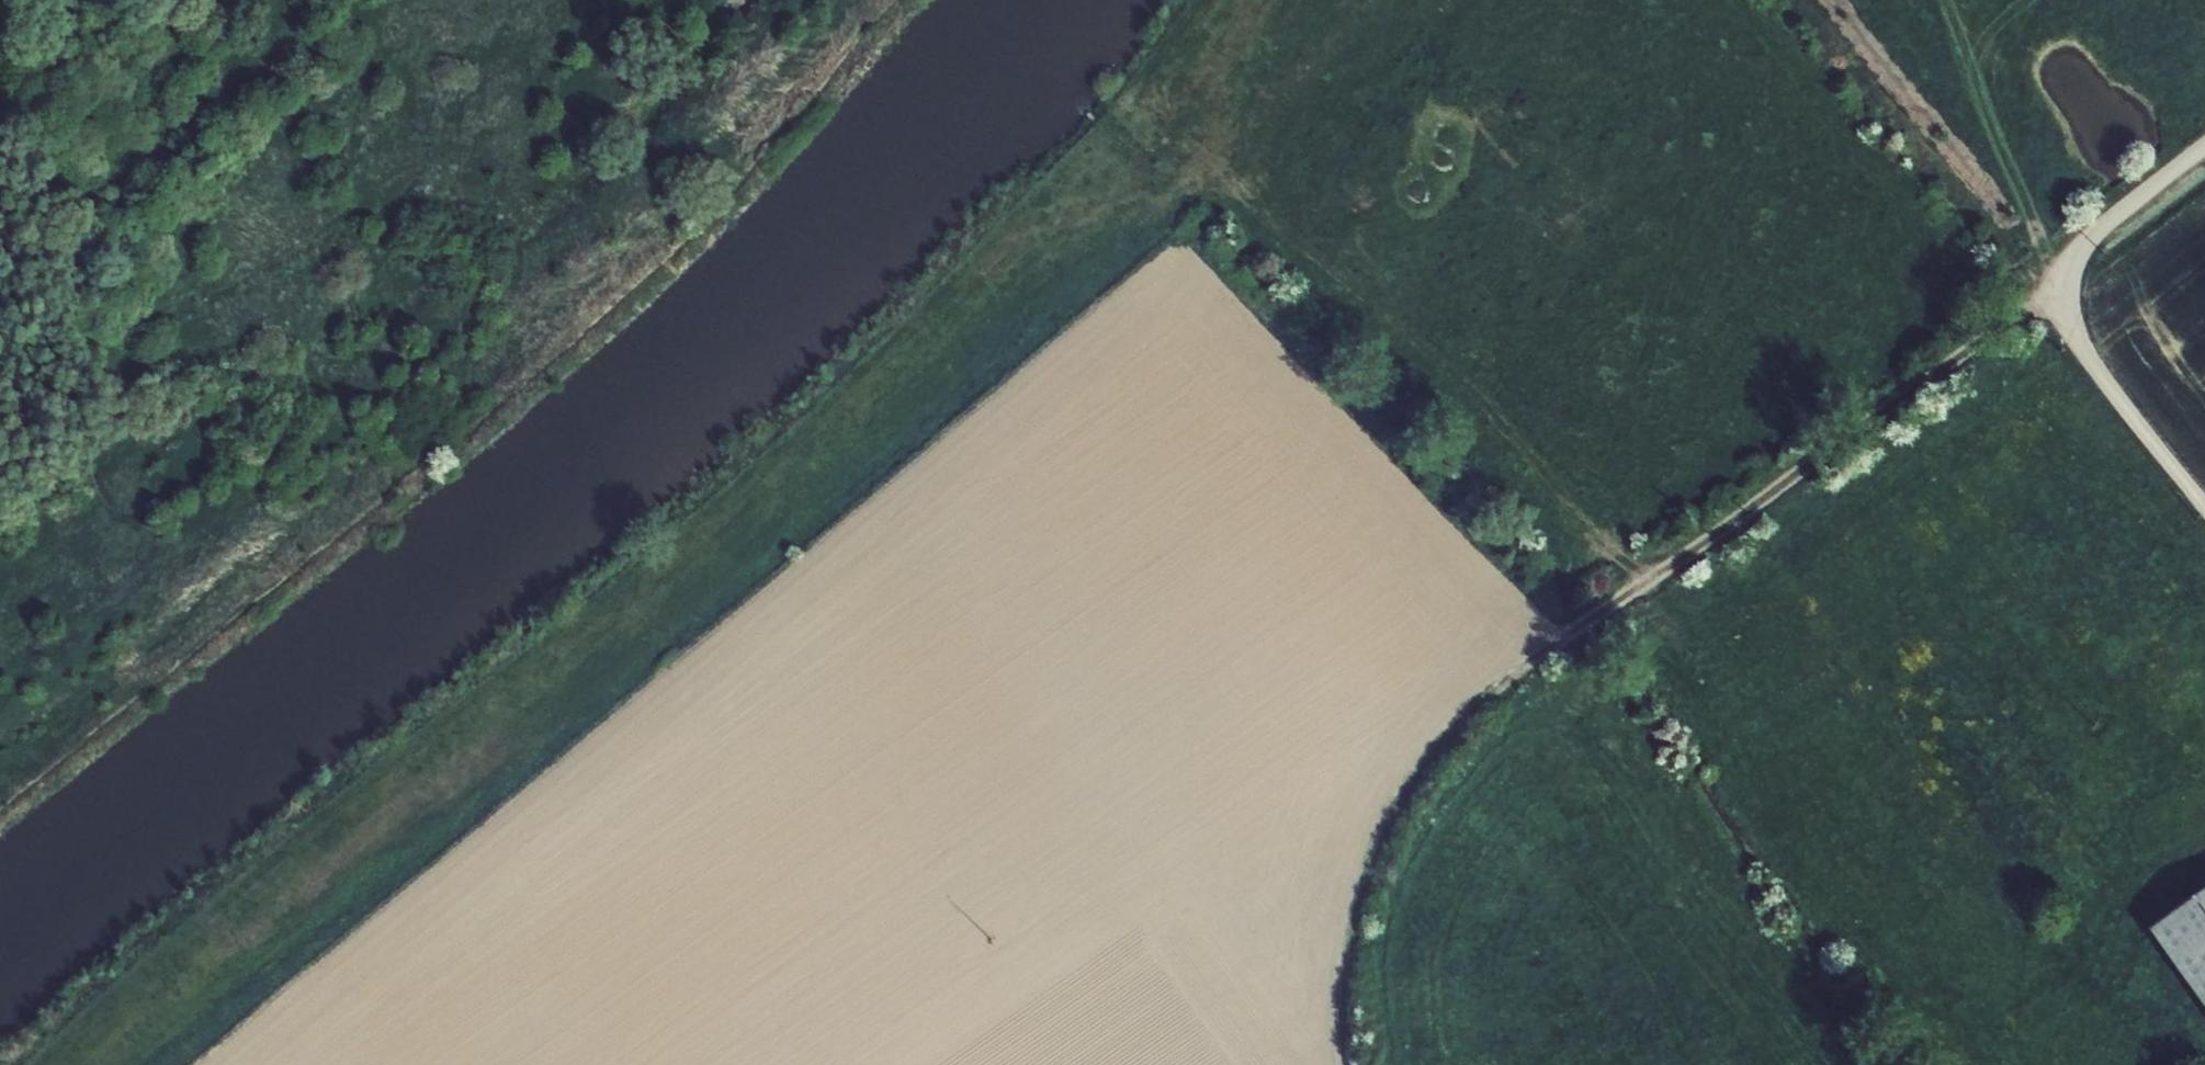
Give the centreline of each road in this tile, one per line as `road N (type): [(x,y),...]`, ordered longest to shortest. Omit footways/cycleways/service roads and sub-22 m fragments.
road 1 (track): [(1355,1064),(1352,930),(1395,813),(1449,738),(1522,666),(2060,293)]
road 2 (unclassified): [(2204,147),(2089,240),(2060,293),(2089,358),(2204,506)]
road 3 (track): [(1809,0),(1866,76),(2060,293)]

